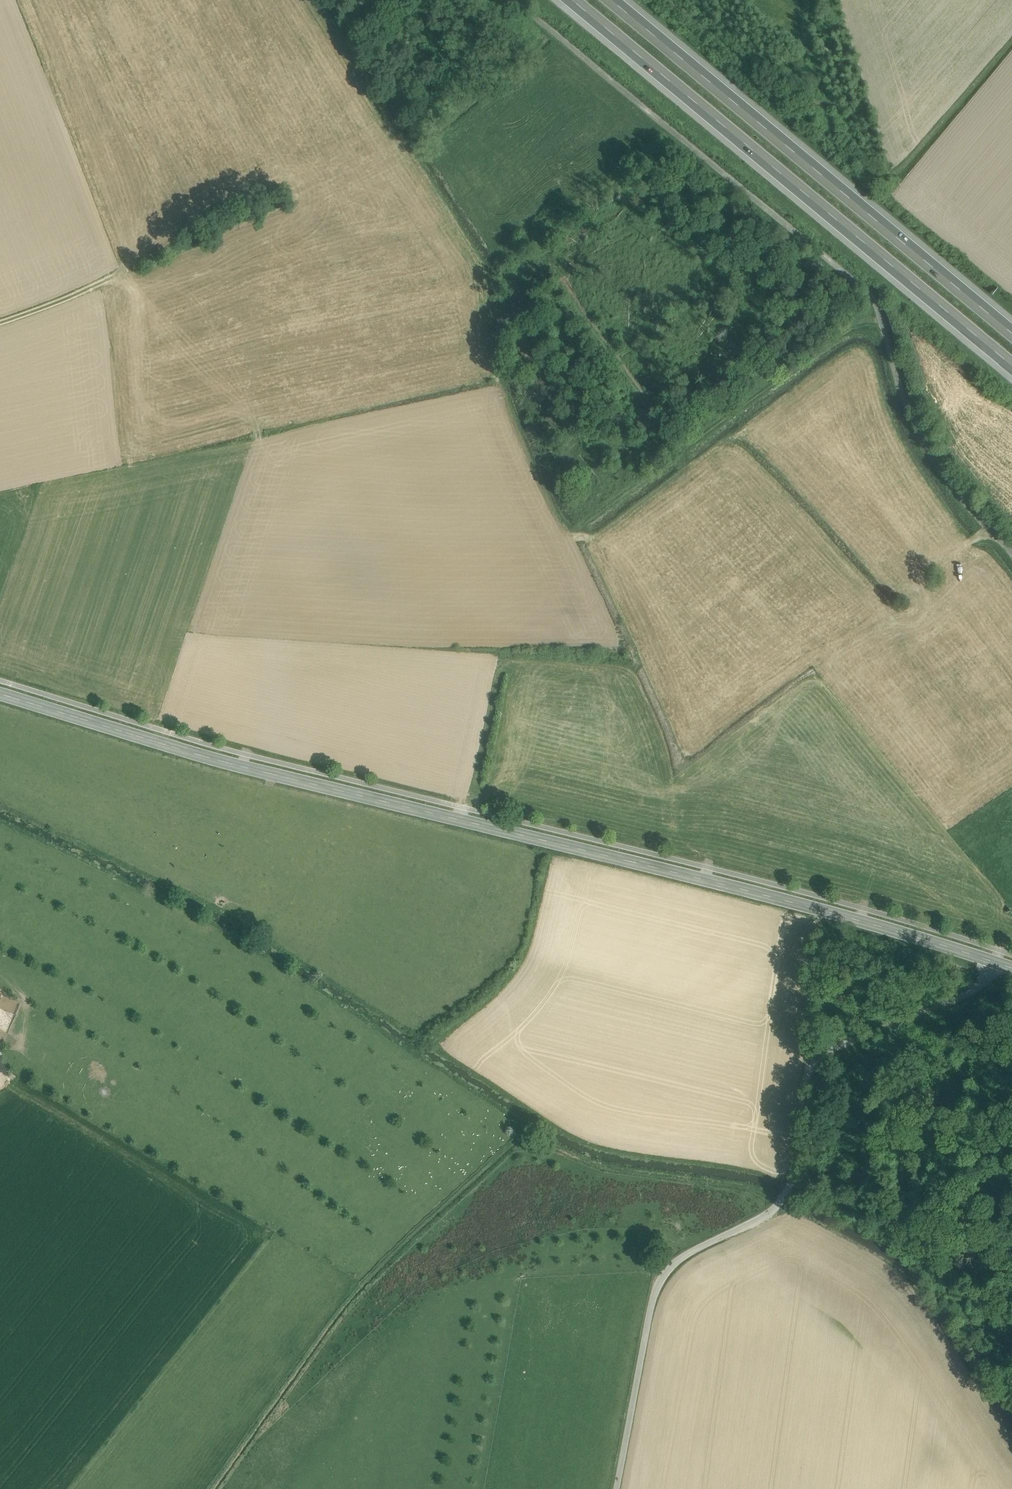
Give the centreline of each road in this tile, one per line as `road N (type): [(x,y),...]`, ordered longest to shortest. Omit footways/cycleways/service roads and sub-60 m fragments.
road 1 (secondary): [(993,961),(794,903),(277,775),(0,694)]
road 2 (track): [(1011,553),(918,423),(873,290),(517,0)]
road 3 (unclassified): [(617,1488),(659,1282),(683,1257),(782,1201),(802,1074),(834,1048),(971,997),(993,961)]
road 4 (motorway): [(579,0),(1011,359)]
road 5 (motorway): [(1011,328),(616,0)]
road 6 (track): [(294,205),(0,323)]

